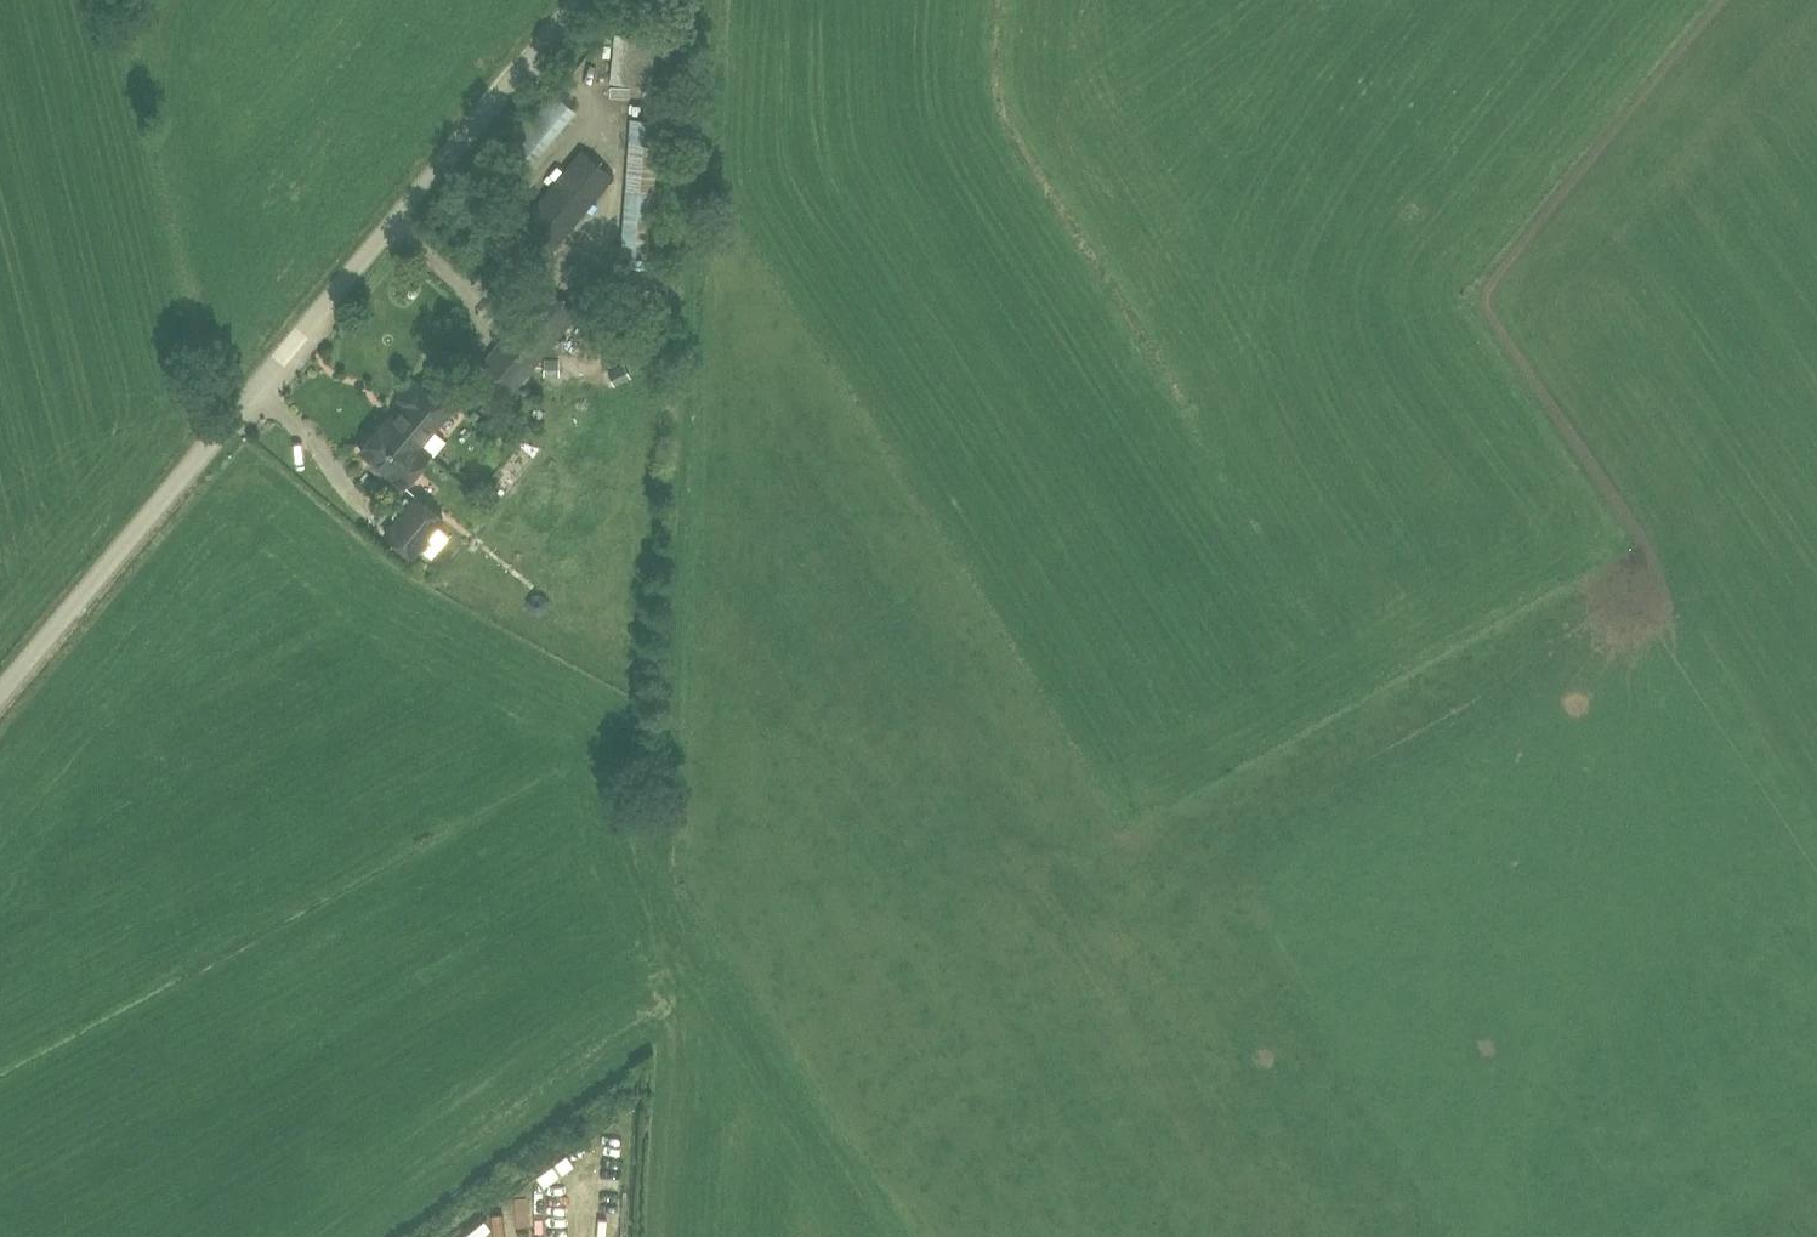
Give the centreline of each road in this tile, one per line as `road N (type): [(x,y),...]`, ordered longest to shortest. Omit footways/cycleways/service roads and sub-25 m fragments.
road 1 (unclassified): [(580,0),(0,689)]

